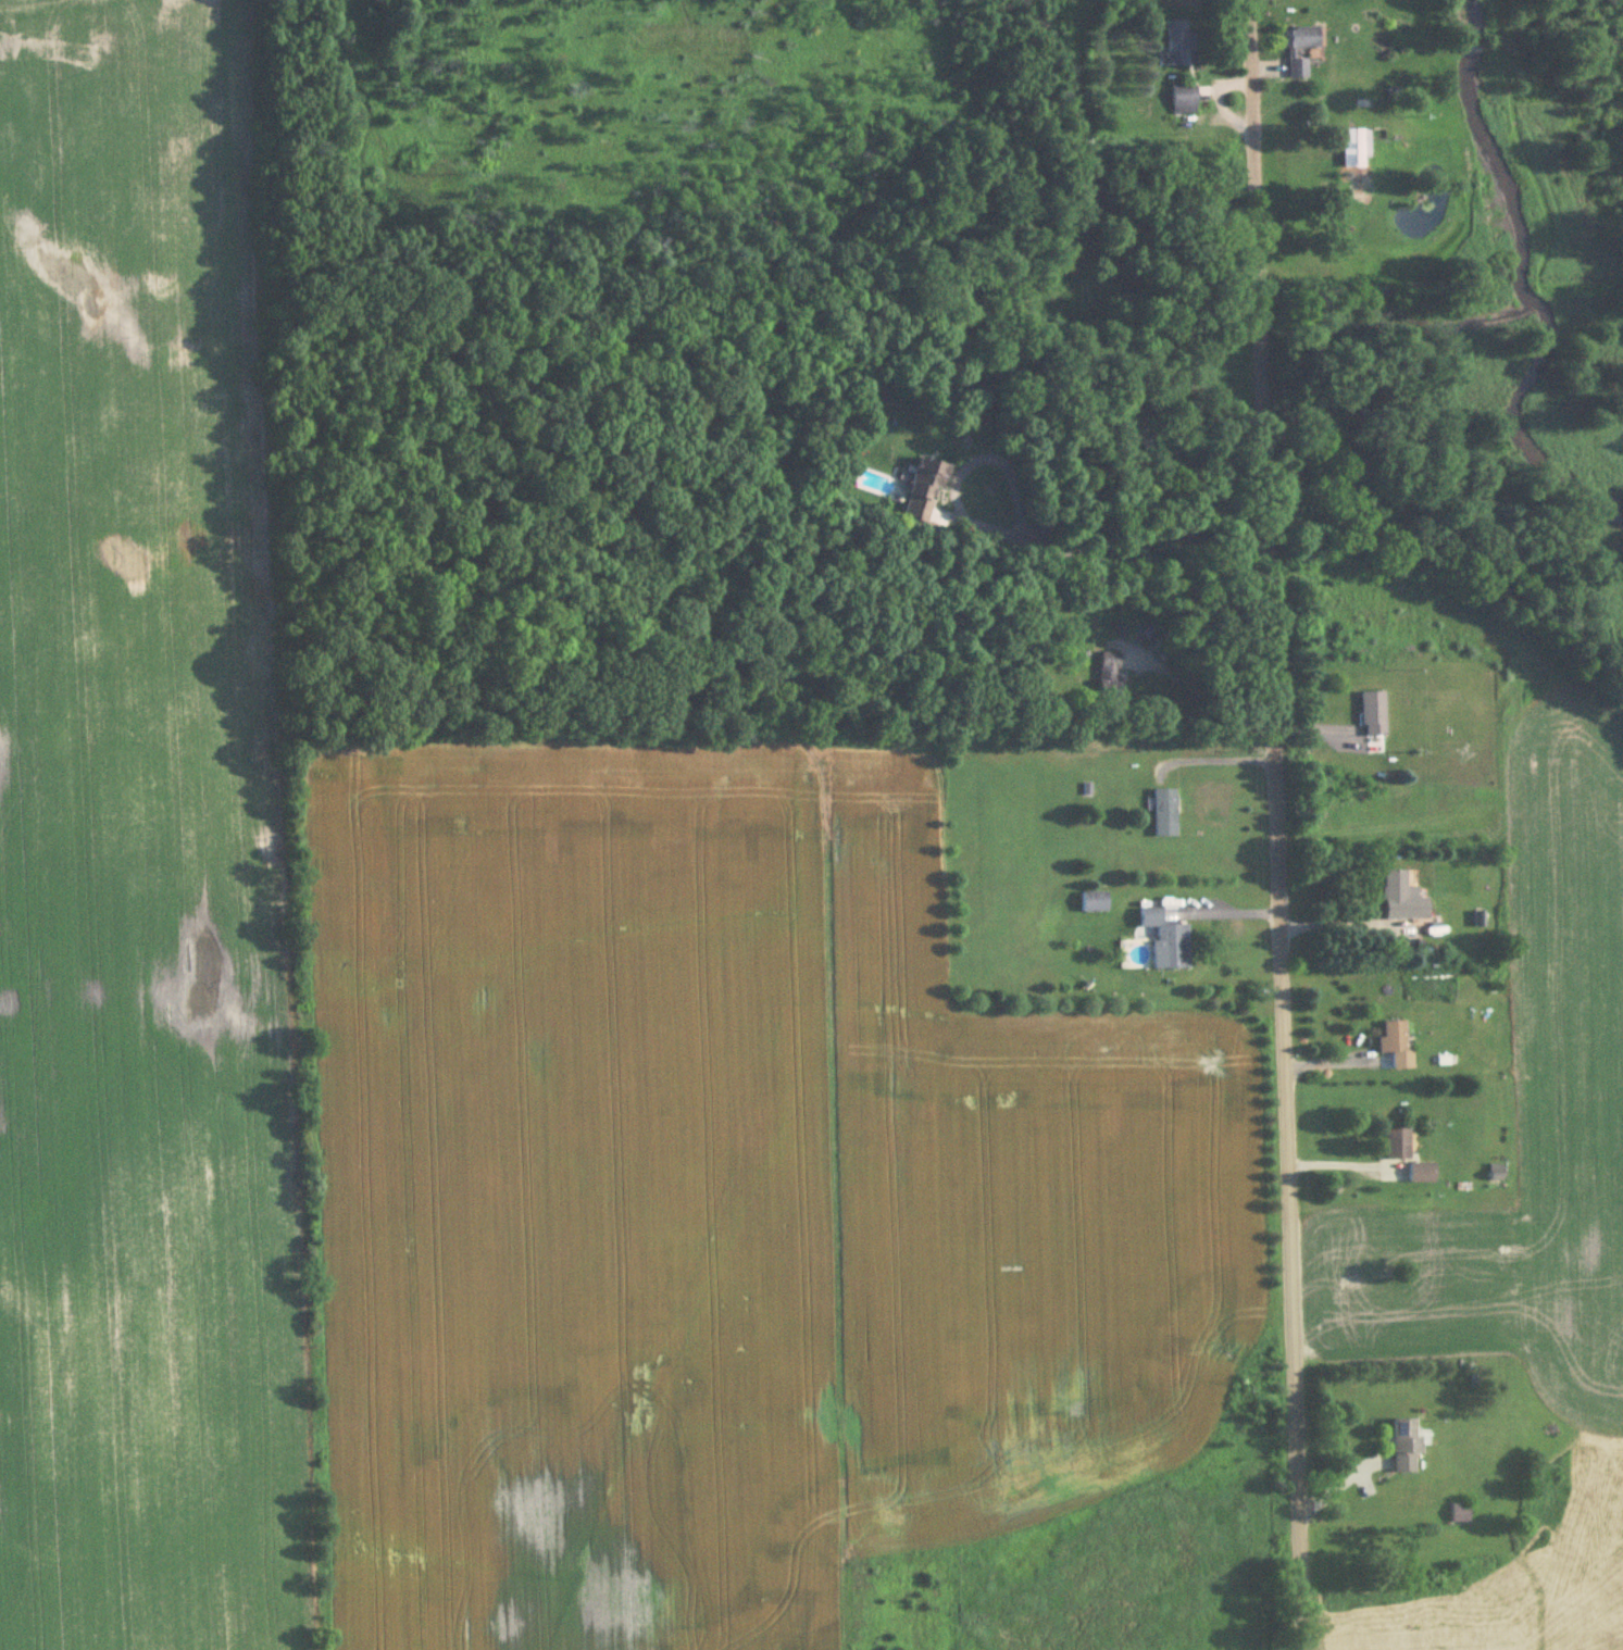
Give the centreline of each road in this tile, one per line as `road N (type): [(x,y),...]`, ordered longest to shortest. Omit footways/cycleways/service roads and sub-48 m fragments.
road 1 (residential): [(1301,1649),(1242,0)]

